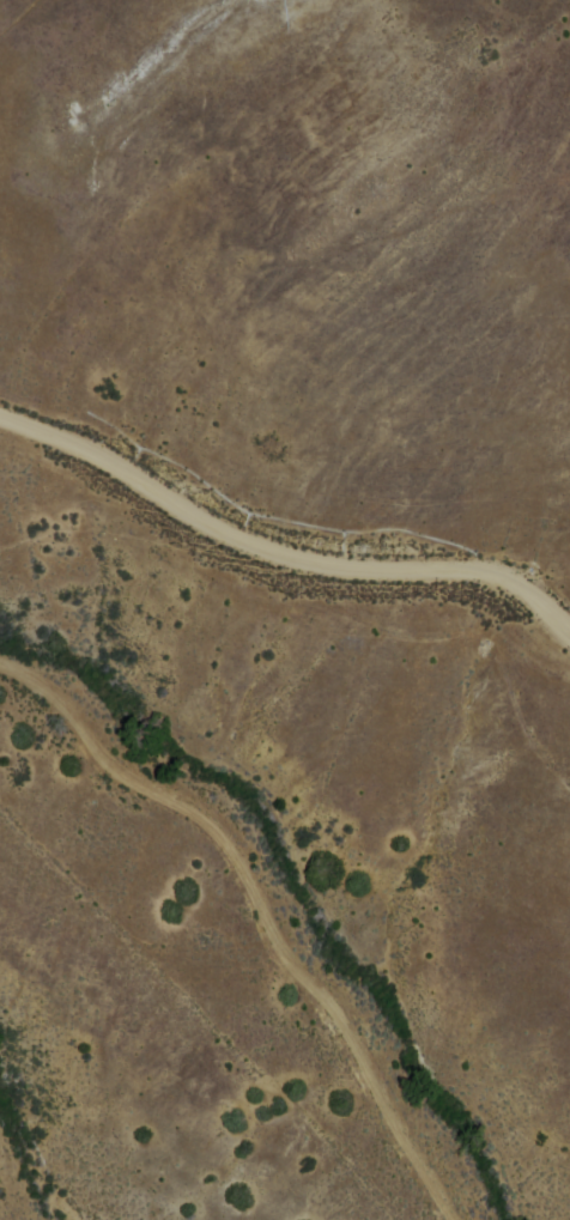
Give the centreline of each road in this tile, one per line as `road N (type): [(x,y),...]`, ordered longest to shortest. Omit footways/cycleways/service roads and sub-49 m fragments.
road 1 (residential): [(451,1219),(339,1024),(273,941),(205,817),(99,757),(65,703),(0,658)]
road 2 (track): [(0,415),(129,460),(190,512),(340,560),(459,570)]
road 3 (residential): [(0,379),(190,542),(380,590)]
road 4 (residential): [(380,590),(513,770),(569,790)]
road 5 (track): [(569,623),(524,579),(480,565),(459,570)]

